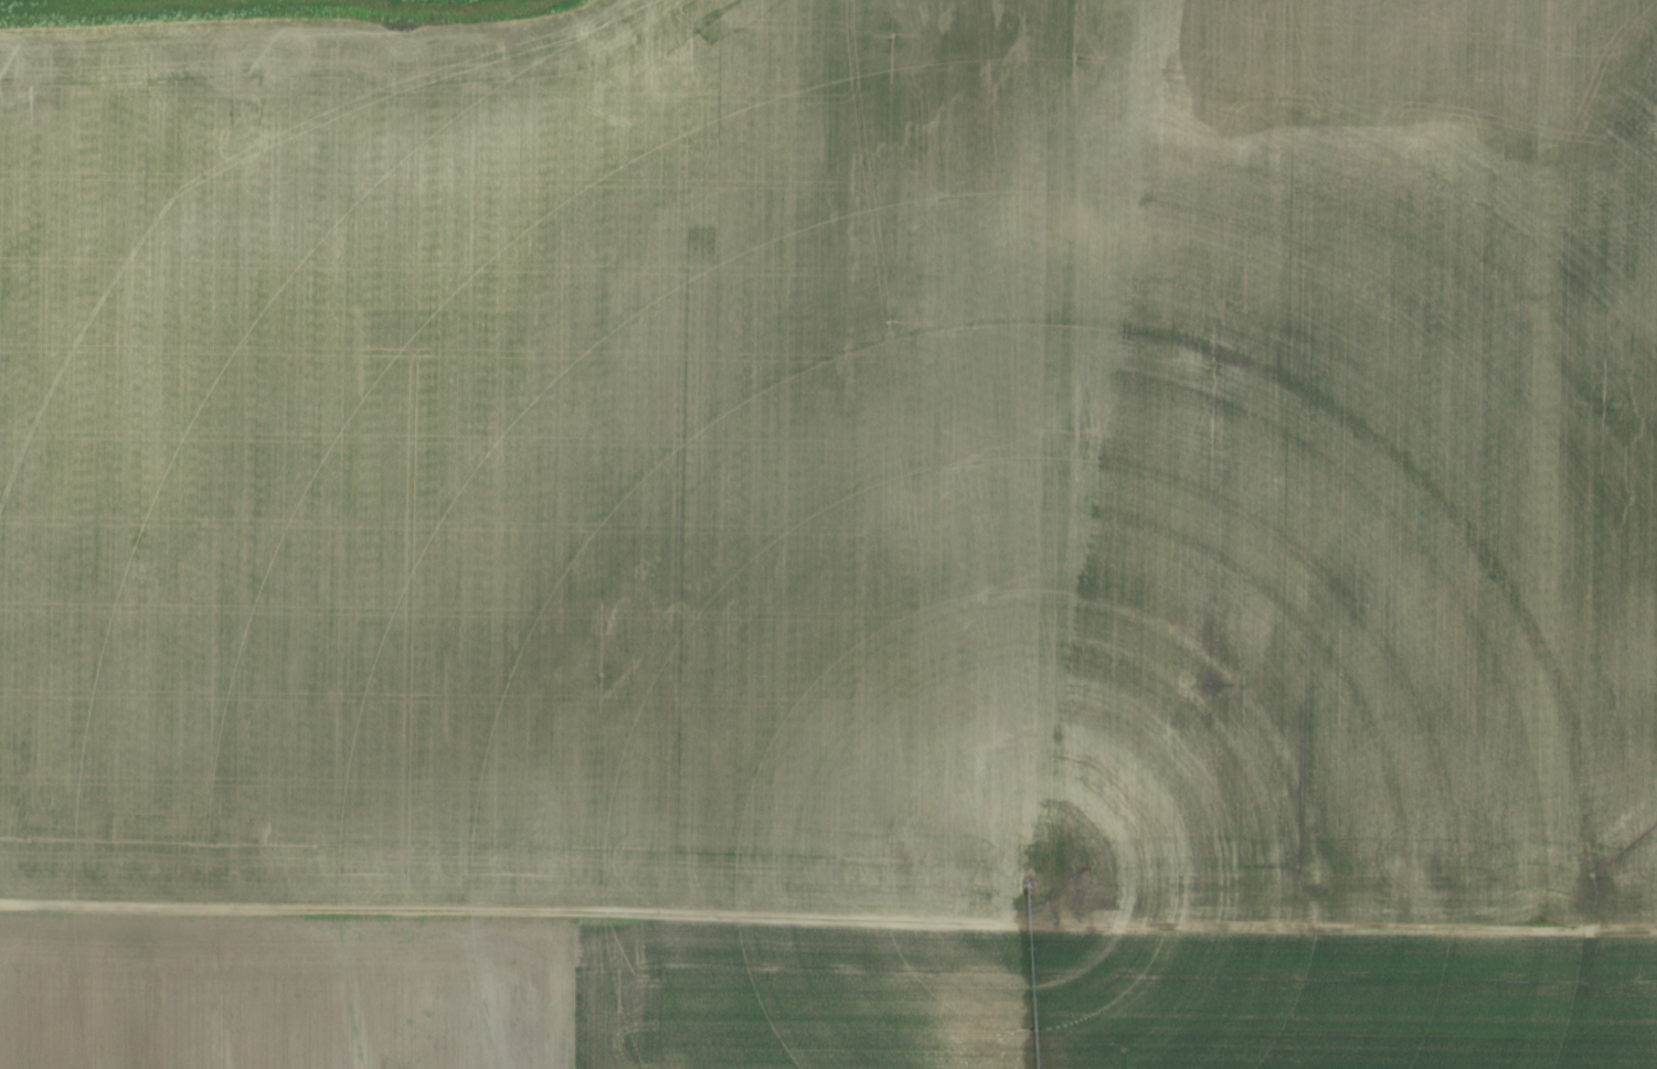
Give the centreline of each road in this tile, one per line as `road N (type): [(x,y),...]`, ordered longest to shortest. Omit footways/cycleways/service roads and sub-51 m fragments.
road 1 (residential): [(0,914),(1656,929)]

